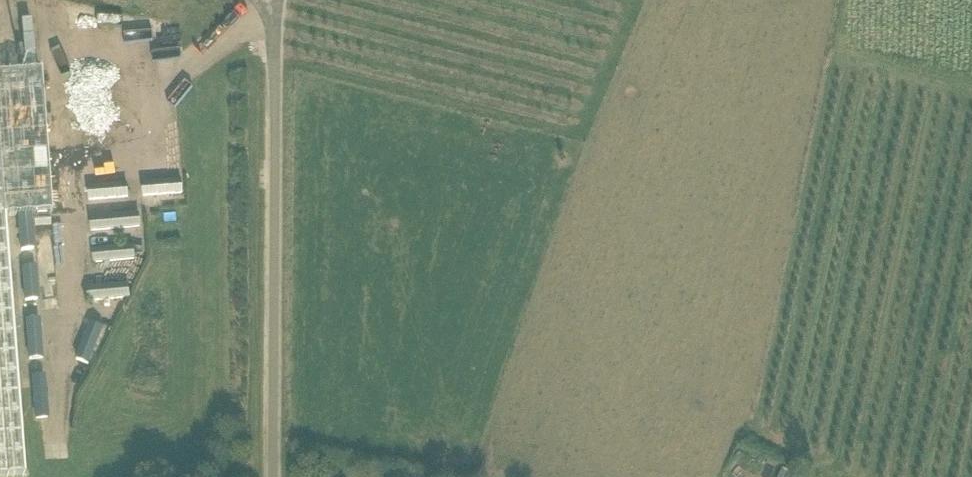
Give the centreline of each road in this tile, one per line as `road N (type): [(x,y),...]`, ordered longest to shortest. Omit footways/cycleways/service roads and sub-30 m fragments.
road 1 (unclassified): [(270,476),(274,0)]

